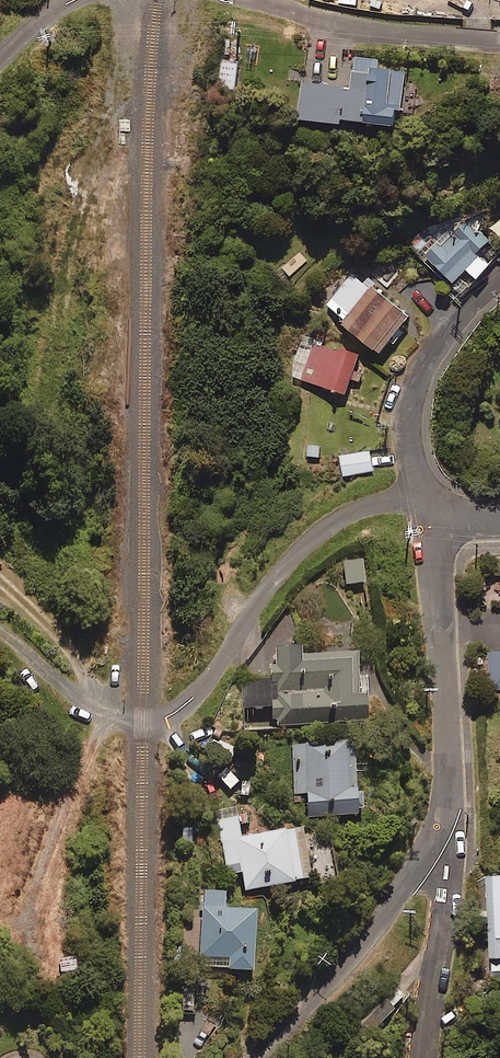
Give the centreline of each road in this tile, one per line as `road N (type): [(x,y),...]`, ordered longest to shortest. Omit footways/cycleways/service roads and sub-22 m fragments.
road 1 (residential): [(0,578),(71,646),(109,702),(125,716),(157,719),(203,687),(276,576),(334,519),(381,500),(425,500)]
road 2 (residential): [(448,794),(404,890),(259,1057)]
road 3 (residential): [(448,794),(445,661),(425,500)]
road 4 (residential): [(421,1057),(447,891),(448,794)]
road 5 (residential): [(425,500),(407,440),(408,408),(420,375),(499,277)]
road 6 (residential): [(499,40),(383,33),(262,0)]

